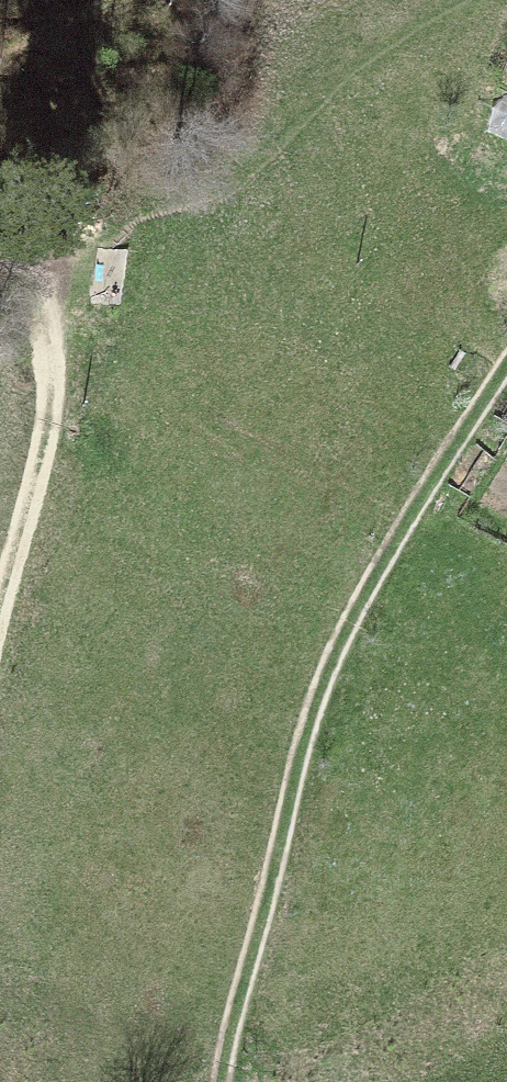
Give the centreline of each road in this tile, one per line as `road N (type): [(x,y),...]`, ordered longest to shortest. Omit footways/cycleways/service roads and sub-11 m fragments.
road 1 (track): [(219,1081),(324,680),(388,555),(506,377)]
road 2 (track): [(0,649),(51,405),(35,308),(0,265)]

